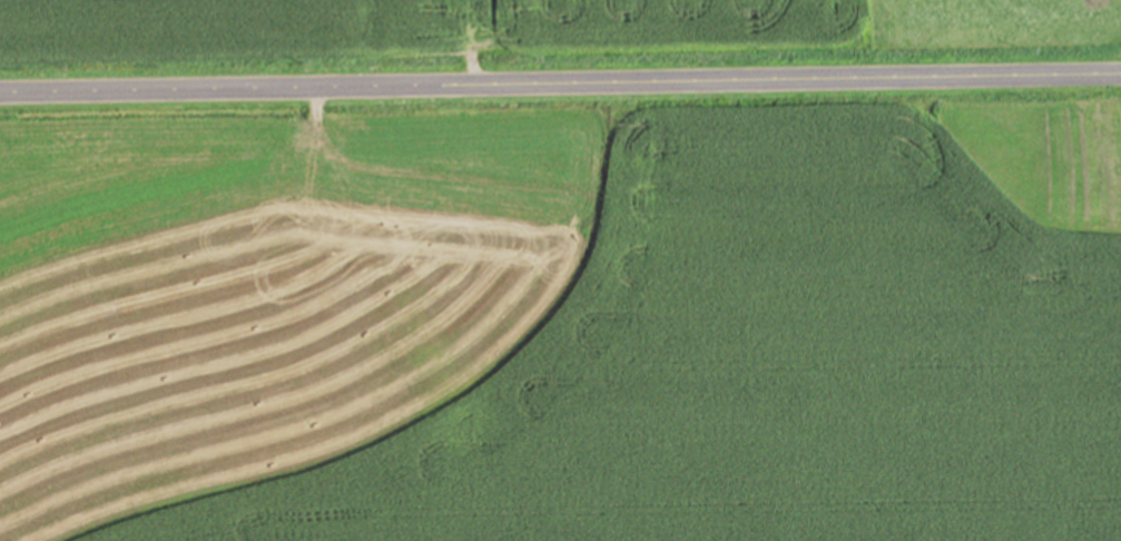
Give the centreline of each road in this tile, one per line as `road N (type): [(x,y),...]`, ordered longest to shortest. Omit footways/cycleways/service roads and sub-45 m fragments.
road 1 (secondary): [(0,93),(1120,73)]

